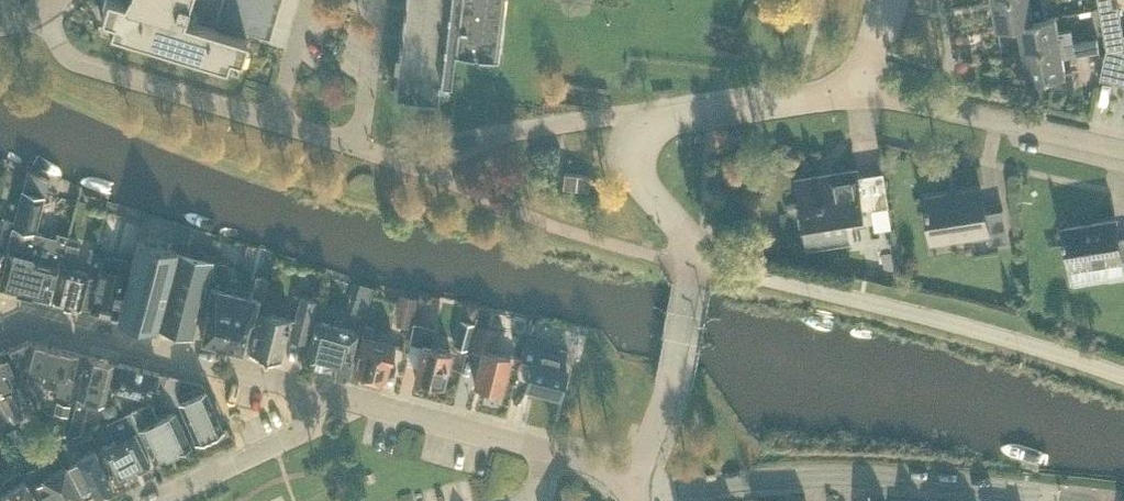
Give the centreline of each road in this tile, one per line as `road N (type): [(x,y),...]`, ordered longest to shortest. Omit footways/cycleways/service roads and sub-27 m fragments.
road 1 (residential): [(1083,500),(837,476),(634,492)]
road 2 (unclassified): [(1123,376),(688,259)]
road 3 (unclassified): [(688,259),(682,231),(635,172),(638,135),(651,123),(858,89)]
road 4 (unclassified): [(314,389),(21,318),(0,326)]
road 5 (residential): [(278,122),(72,58),(38,3)]
road 6 (residential): [(1123,149),(858,89)]
road 7 (unclassified): [(543,448),(314,389)]
road 8 (unclassified): [(685,286),(666,394),(633,477)]
road 9 (residential): [(314,389),(293,435),(162,500)]
road 10 (residential): [(357,149),(379,0)]
road 11 (residential): [(308,0),(278,122)]

